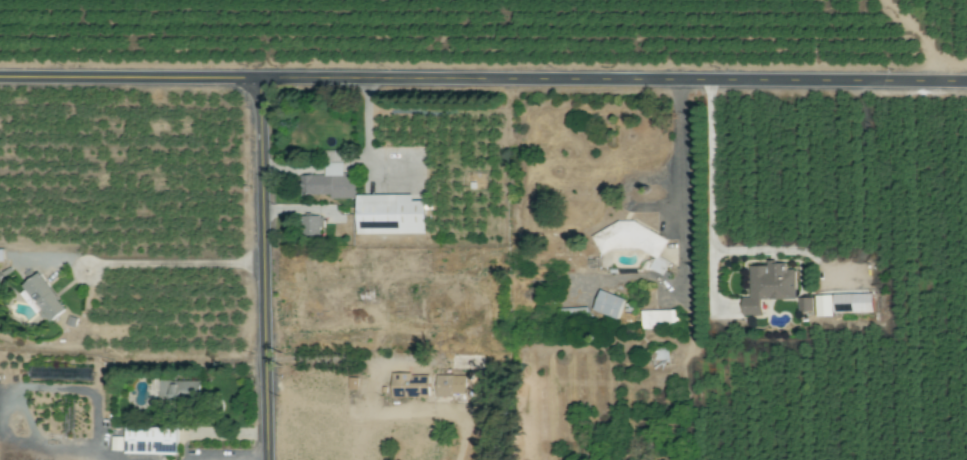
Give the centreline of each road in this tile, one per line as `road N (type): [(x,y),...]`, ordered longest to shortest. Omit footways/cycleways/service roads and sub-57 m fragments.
road 1 (residential): [(0,78),(966,82)]
road 2 (residential): [(262,79),(269,459)]

